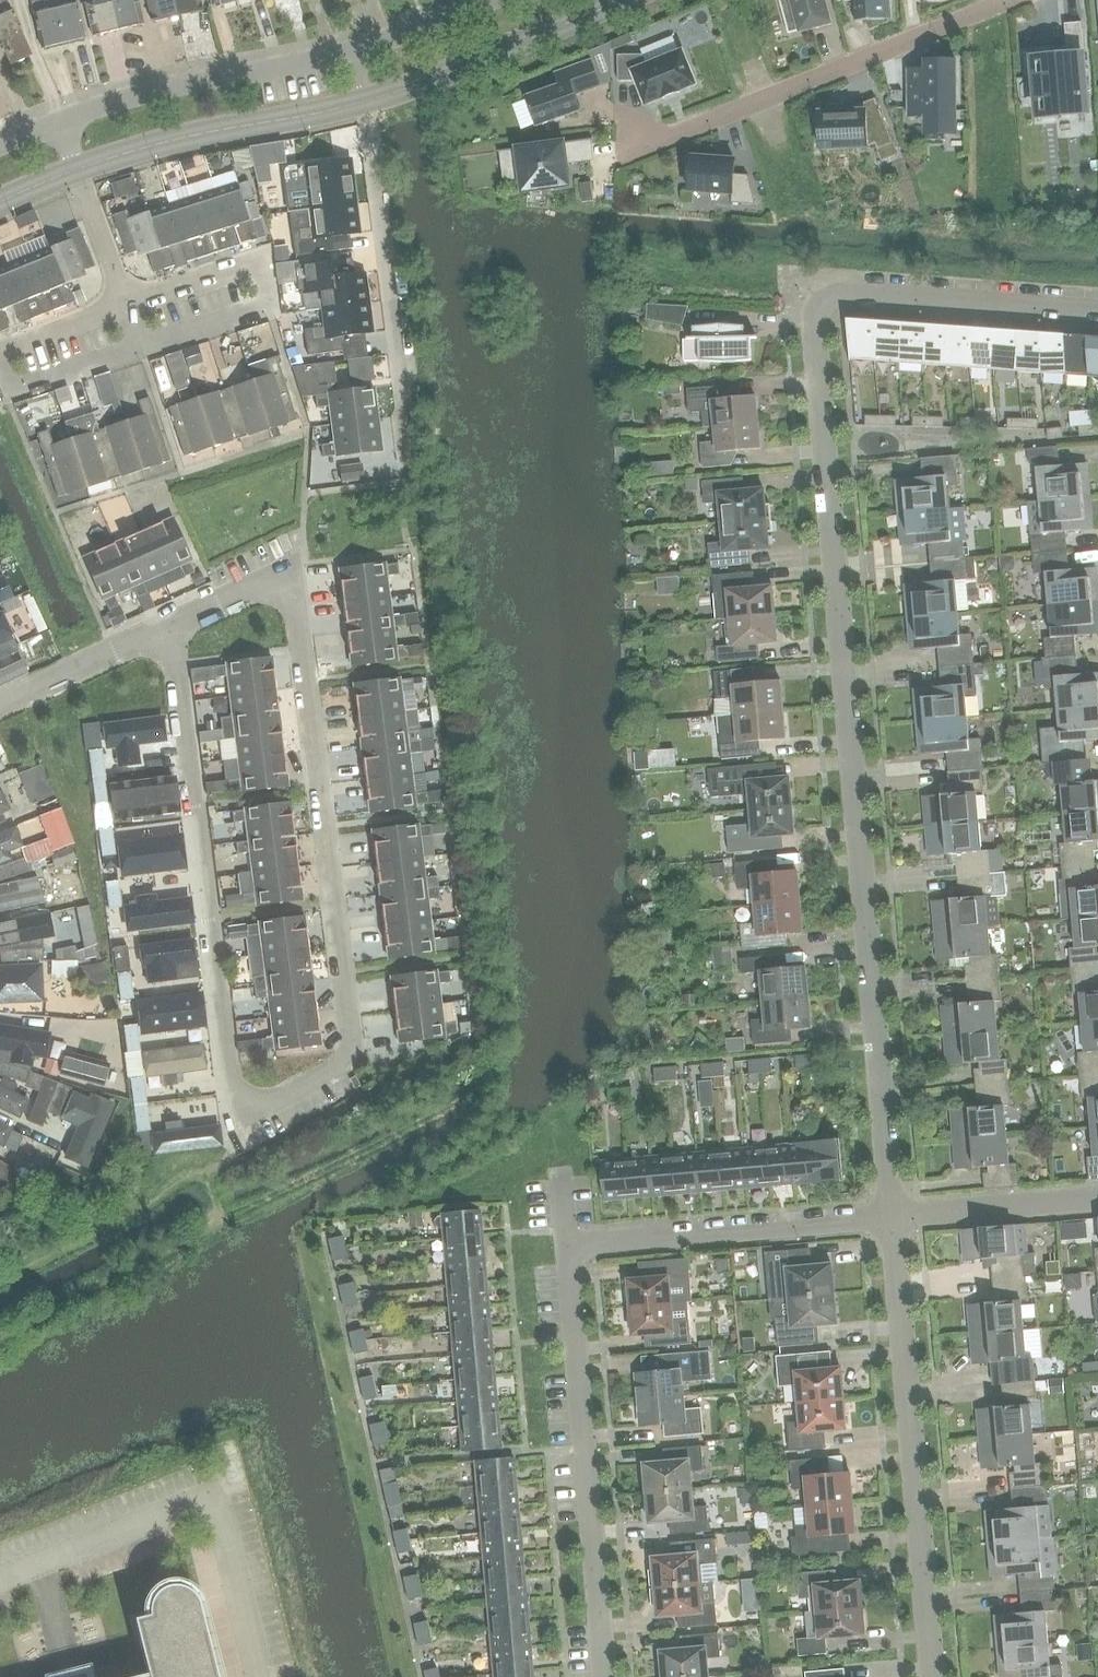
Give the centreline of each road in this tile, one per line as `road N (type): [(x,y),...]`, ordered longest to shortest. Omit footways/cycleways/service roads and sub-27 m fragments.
road 1 (residential): [(895,1217),(816,327),(825,302)]
road 2 (residential): [(165,631),(286,576),(343,1070),(335,1089),(258,1127),(231,1124)]
road 3 (residential): [(231,1124),(165,631)]
road 4 (residential): [(930,1676),(895,1217)]
road 5 (residential): [(605,1676),(567,1246)]
road 6 (residential): [(647,146),(1007,0)]
road 7 (residential): [(352,53),(397,391)]
road 8 (residential): [(567,1246),(895,1217)]
road 9 (residential): [(61,120),(196,80),(352,53)]
road 10 (residential): [(1097,310),(849,292),(825,302)]
road 11 (residential): [(895,1217),(1097,1199)]
road 12 (residential): [(126,306),(61,120)]
road 13 (residential): [(0,707),(165,631)]
road 14 (residential): [(352,53),(494,0)]
road 15 (residential): [(126,306),(261,259)]
road 16 (residential): [(0,351),(126,306)]

